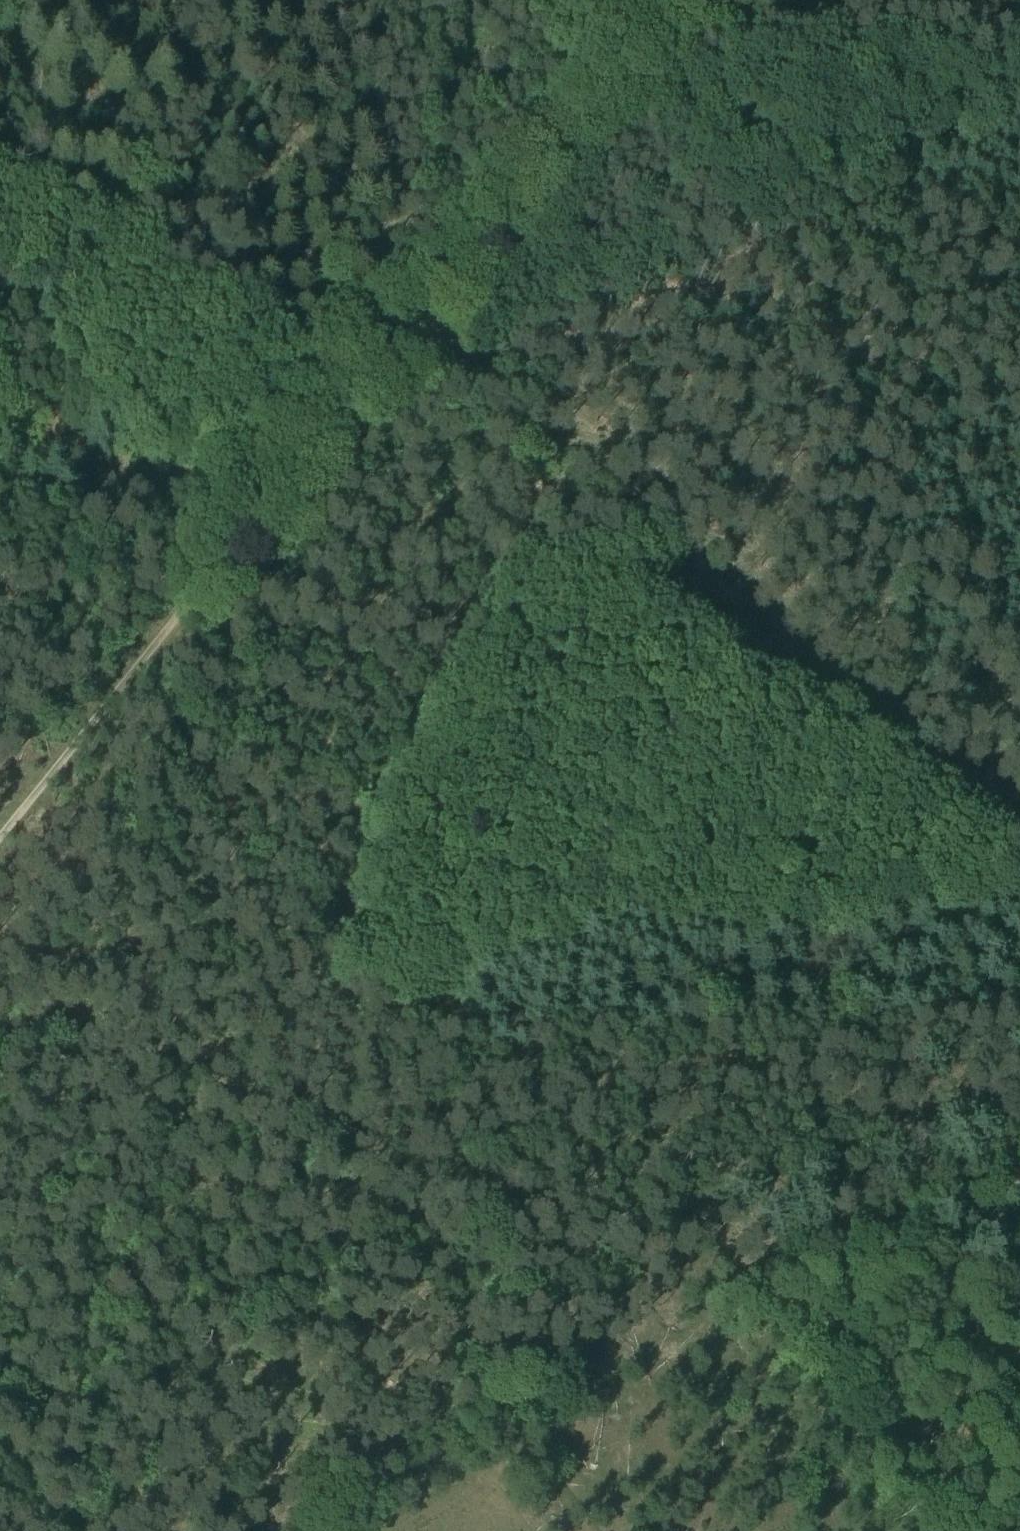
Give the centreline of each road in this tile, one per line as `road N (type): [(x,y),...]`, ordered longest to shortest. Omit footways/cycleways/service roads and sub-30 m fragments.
road 1 (track): [(680,0),(0,831)]

